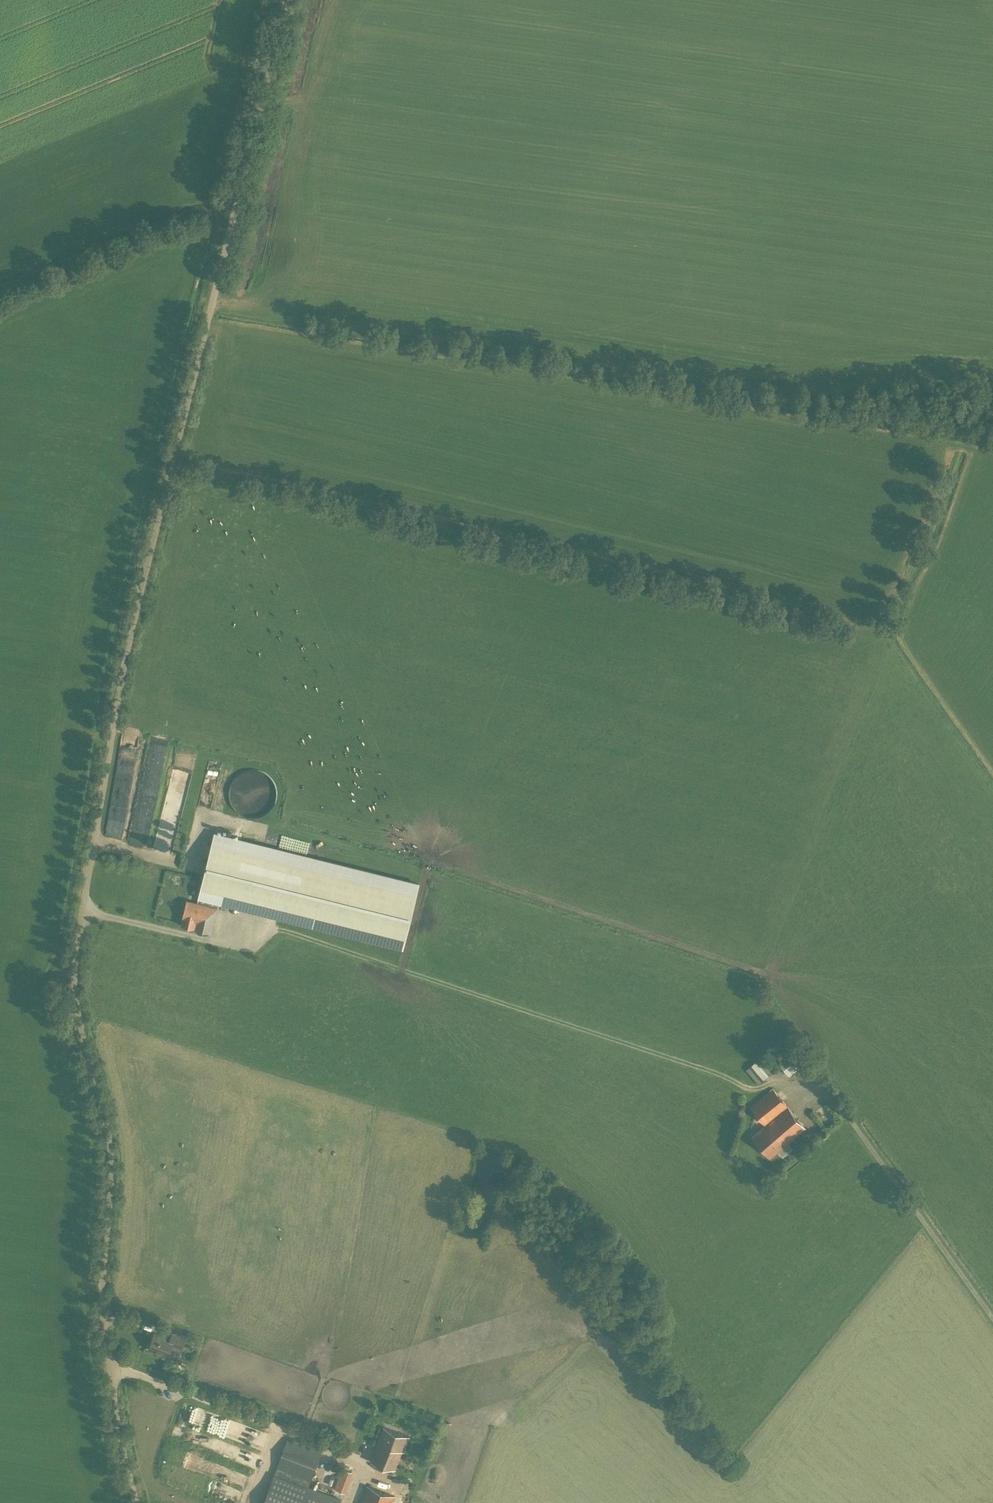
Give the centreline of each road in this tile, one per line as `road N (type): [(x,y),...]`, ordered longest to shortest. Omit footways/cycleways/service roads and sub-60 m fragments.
road 1 (unclassified): [(137,1502),(104,1315),(108,1131),(74,971),(122,677),(287,0)]
road 2 (track): [(992,1316),(844,1108),(813,1083),(744,1086),(280,931)]

